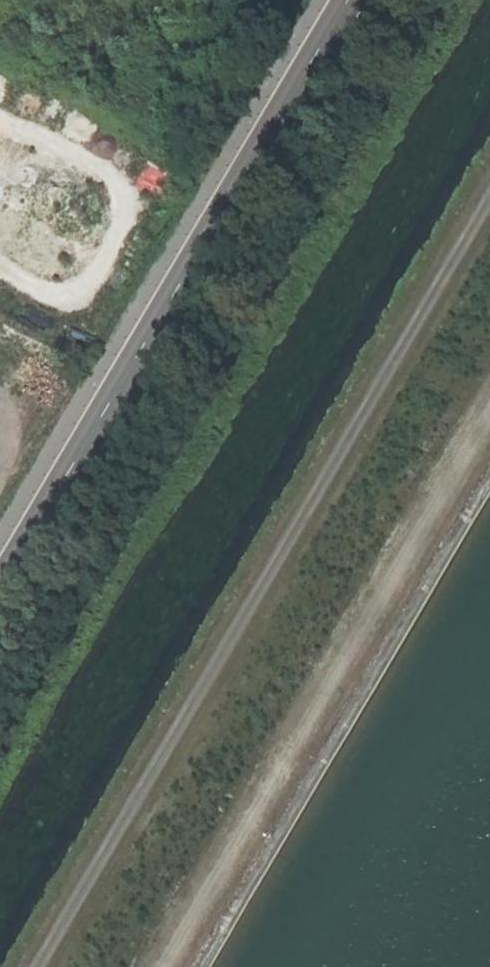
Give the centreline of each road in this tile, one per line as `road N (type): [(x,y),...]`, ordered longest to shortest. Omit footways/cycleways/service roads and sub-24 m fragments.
road 1 (track): [(489,202),(39,966)]
road 2 (tertiary): [(0,593),(354,0)]
road 3 (track): [(164,966),(489,417)]

